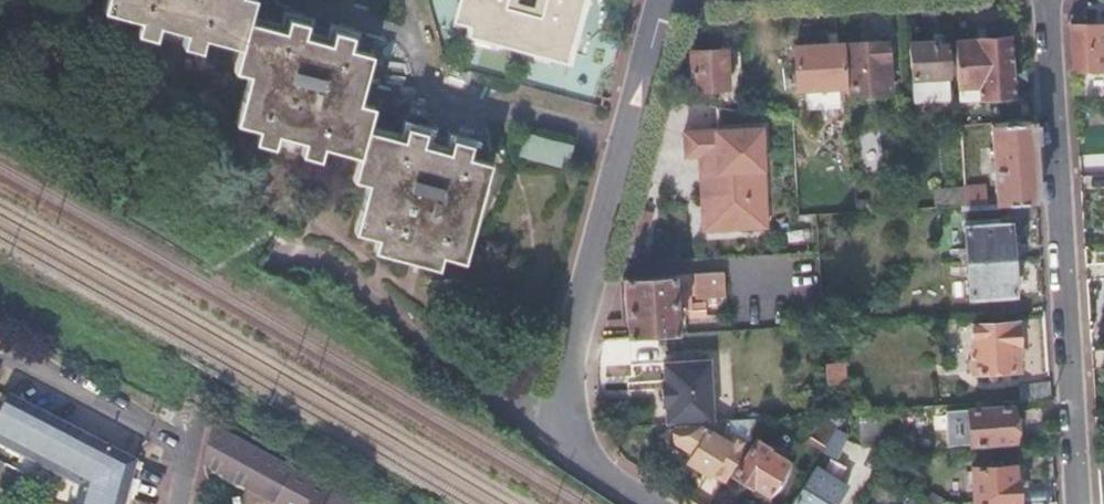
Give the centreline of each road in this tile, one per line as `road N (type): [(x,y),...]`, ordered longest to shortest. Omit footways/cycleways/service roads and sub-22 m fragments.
road 1 (residential): [(1079,503),(1049,0)]
road 2 (residential): [(663,0),(576,334),(569,420)]
road 3 (residential): [(181,503),(191,446),(0,351)]
road 4 (residential): [(653,503),(594,462),(569,420)]

